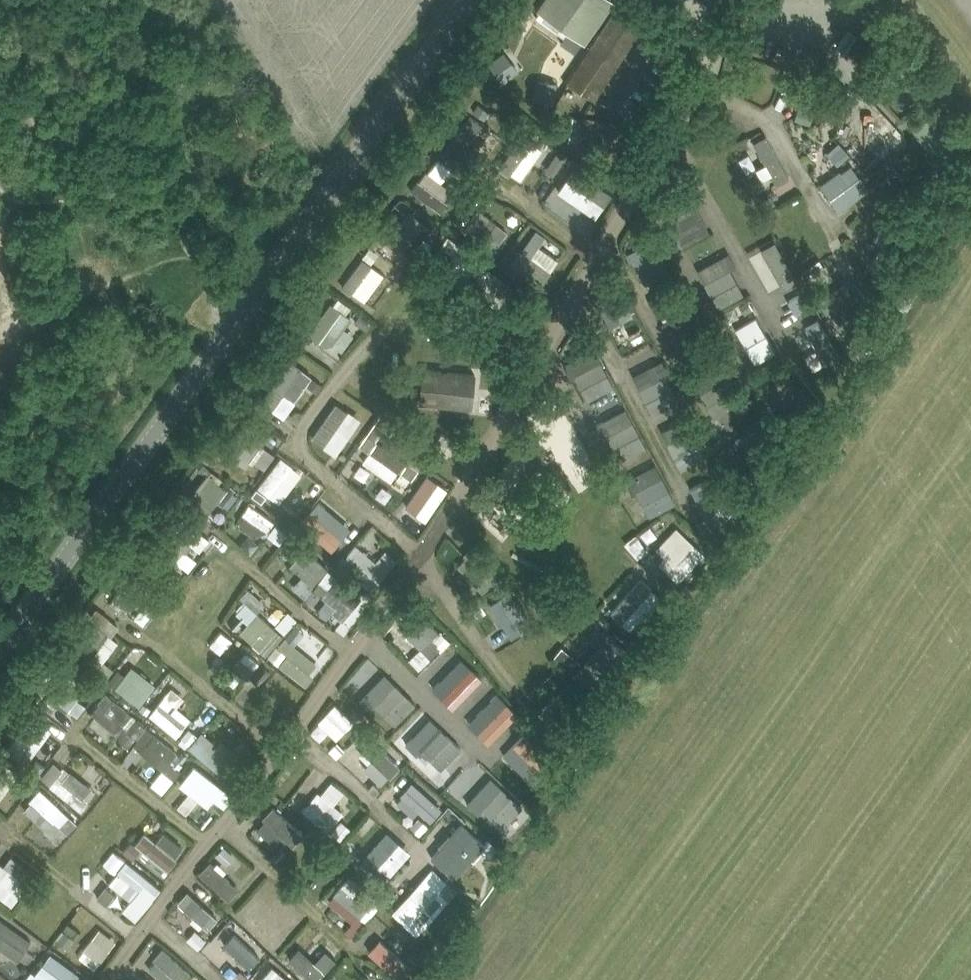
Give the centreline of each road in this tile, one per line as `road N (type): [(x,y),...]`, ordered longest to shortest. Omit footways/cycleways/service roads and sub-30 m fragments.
road 1 (unclassified): [(0,649),(472,0)]

